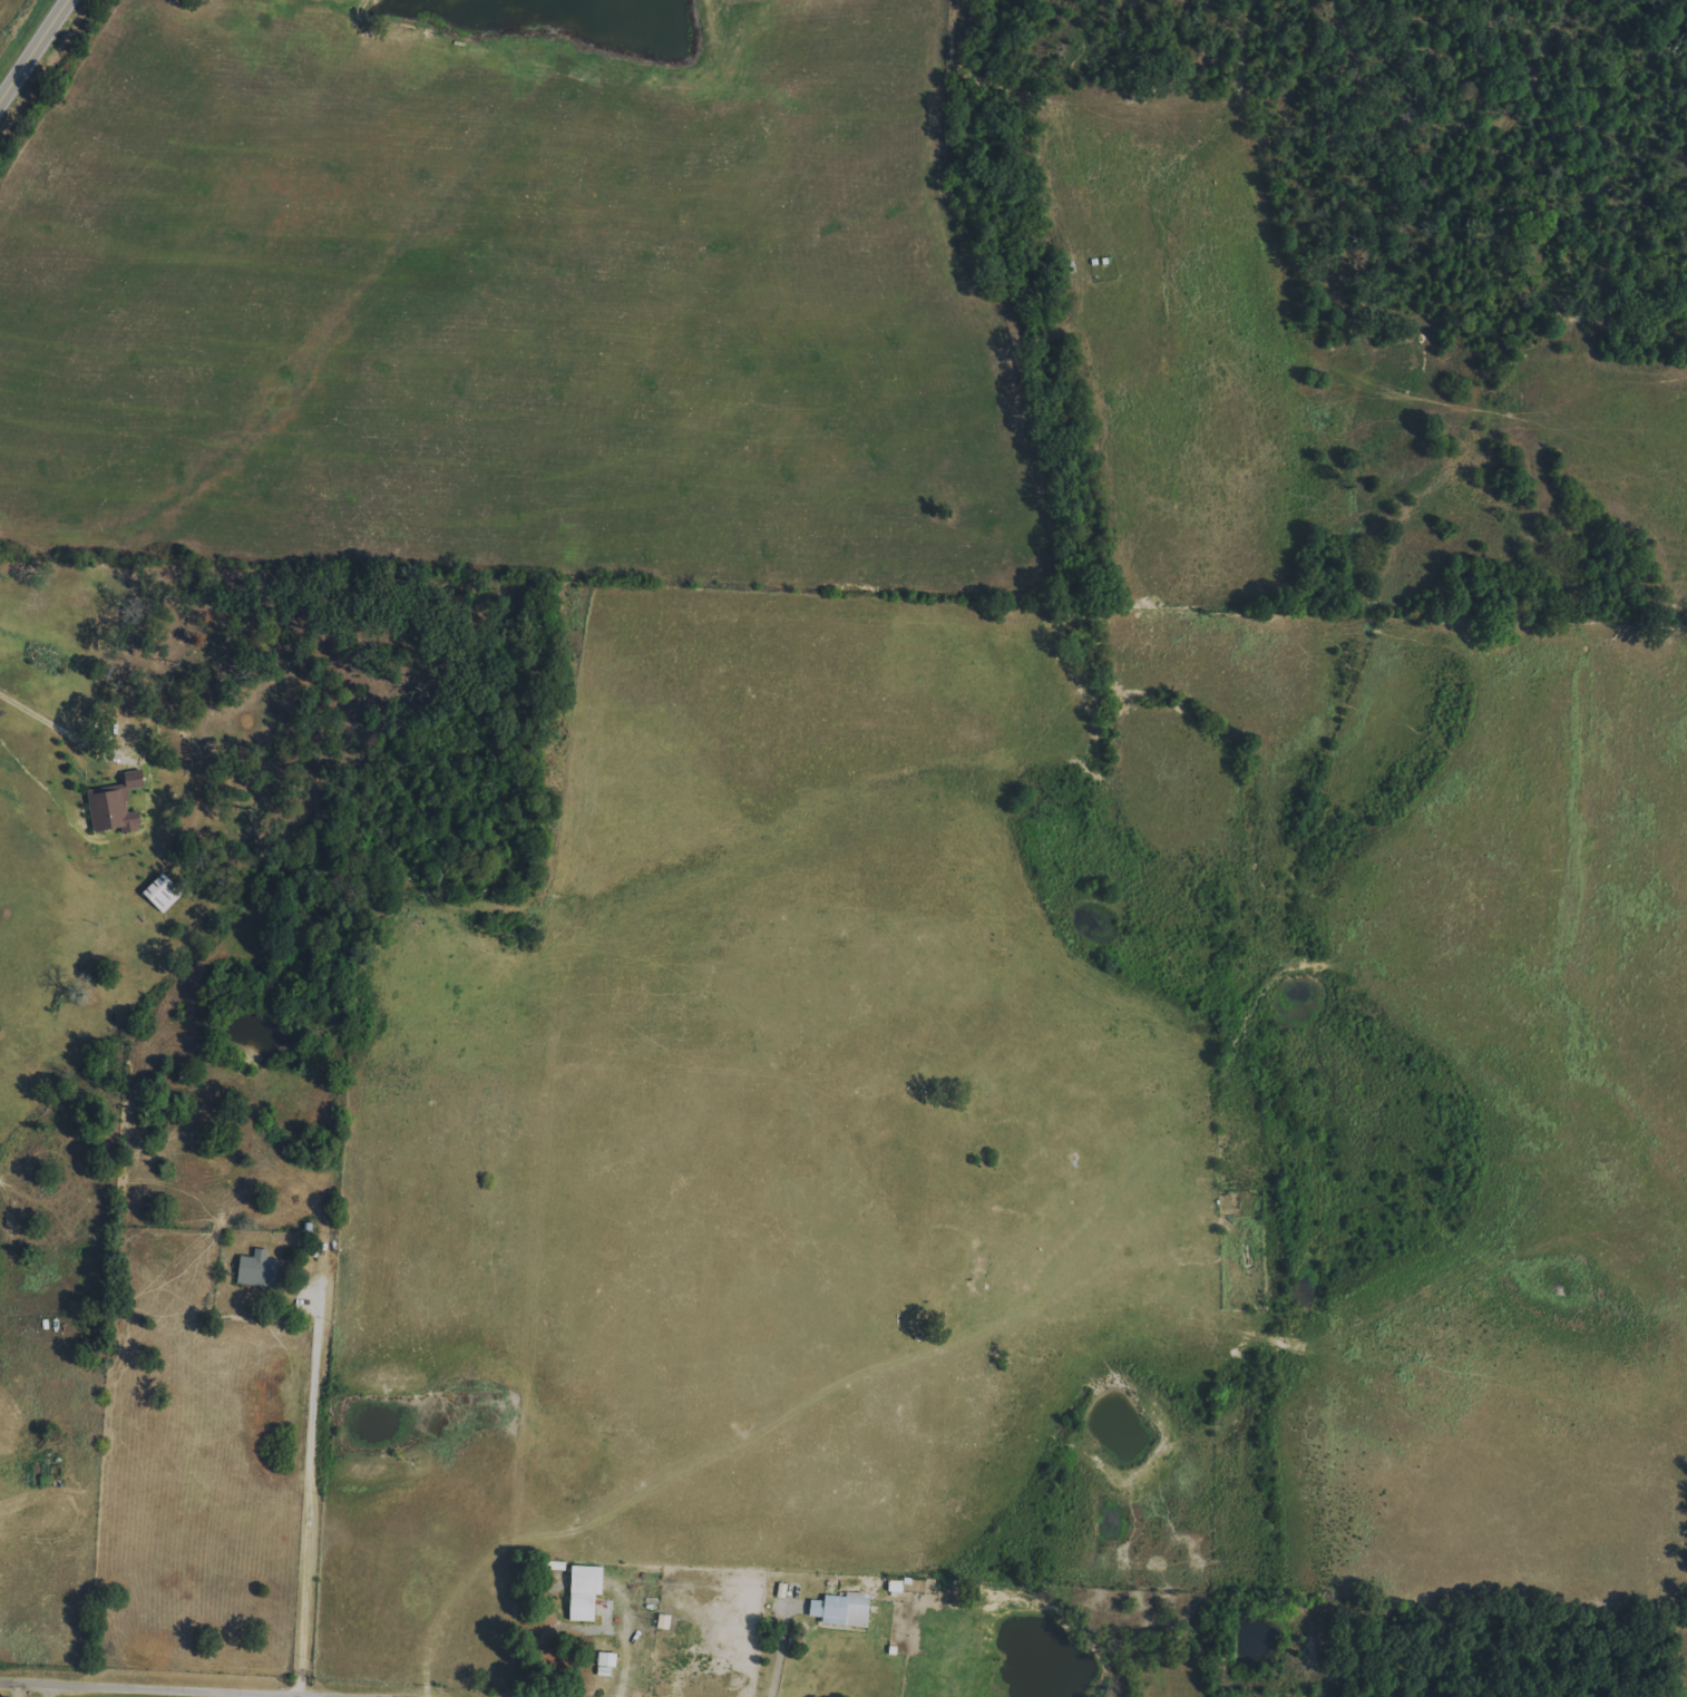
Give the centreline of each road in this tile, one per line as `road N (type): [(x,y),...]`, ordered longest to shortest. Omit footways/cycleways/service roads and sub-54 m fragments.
road 1 (residential): [(324,1696),(0,1687)]
road 2 (primary): [(68,0),(0,103)]

